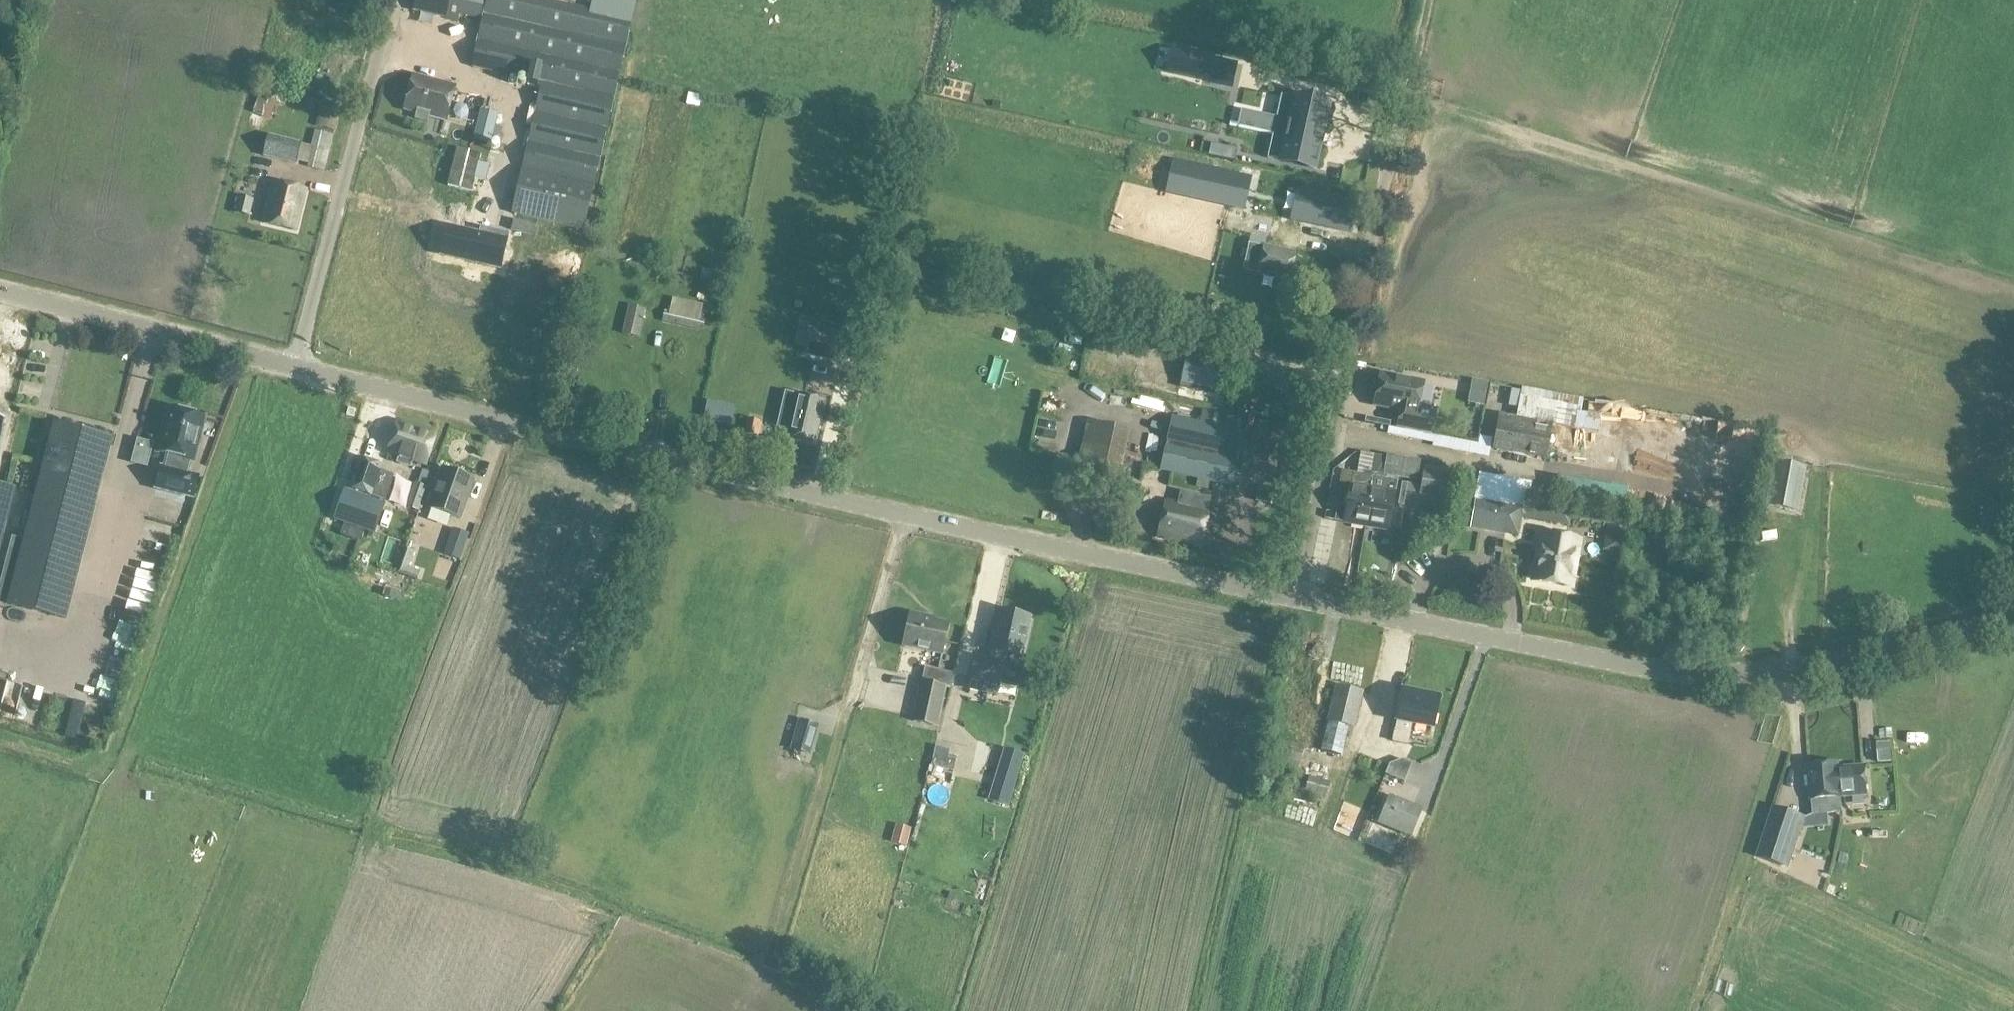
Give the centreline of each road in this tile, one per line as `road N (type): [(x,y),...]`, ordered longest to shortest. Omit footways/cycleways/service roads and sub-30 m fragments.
road 1 (tertiary): [(1297,598),(815,496),(294,367)]
road 2 (tertiary): [(2013,616),(1826,663),(1691,674),(1297,598)]
road 3 (unclassified): [(1297,598),(1409,86)]
road 4 (unclassified): [(294,367),(393,0)]
road 5 (tertiary): [(294,367),(0,293)]

